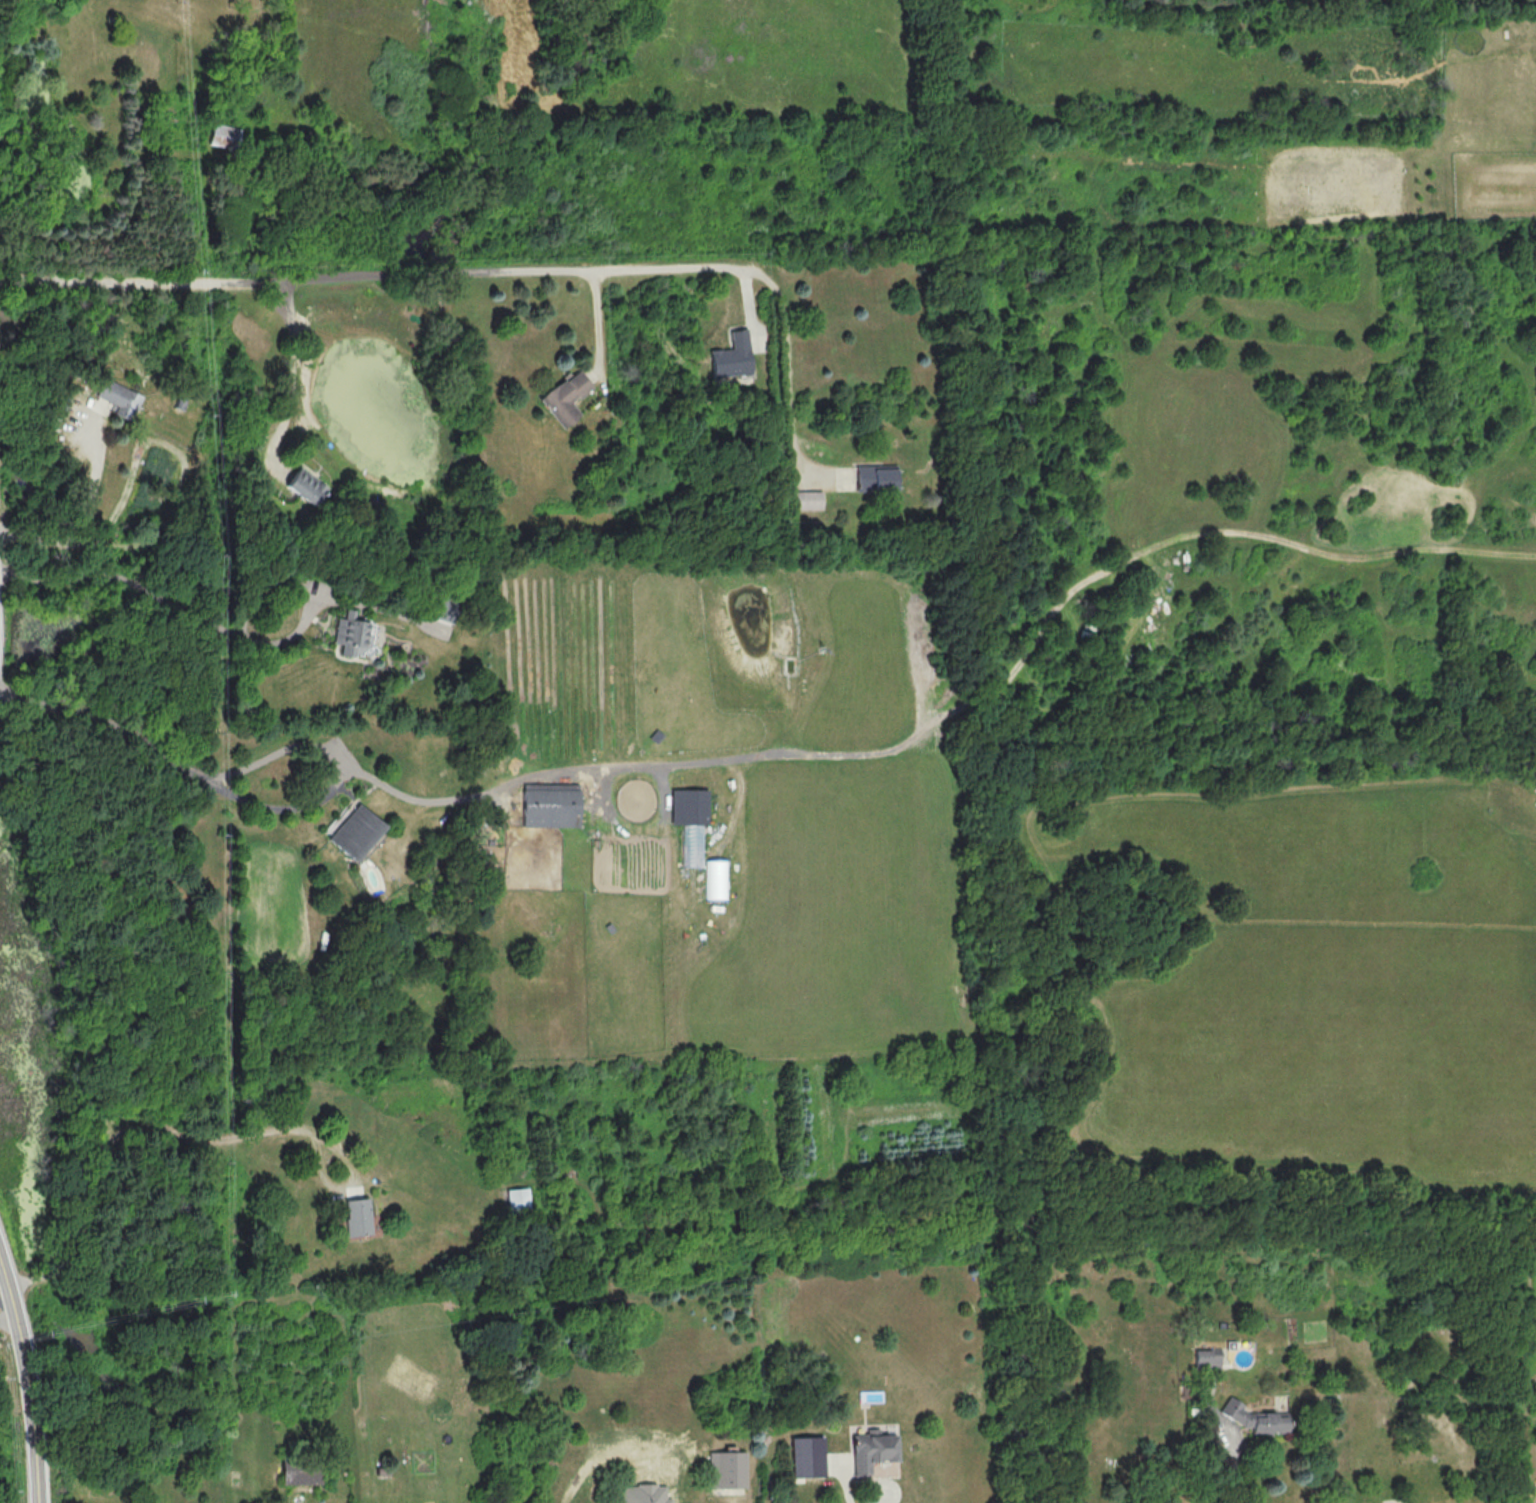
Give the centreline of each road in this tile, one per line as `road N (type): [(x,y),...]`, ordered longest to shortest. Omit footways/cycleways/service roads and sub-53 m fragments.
road 1 (tertiary): [(36,1502),(22,1361),(0,1260)]

